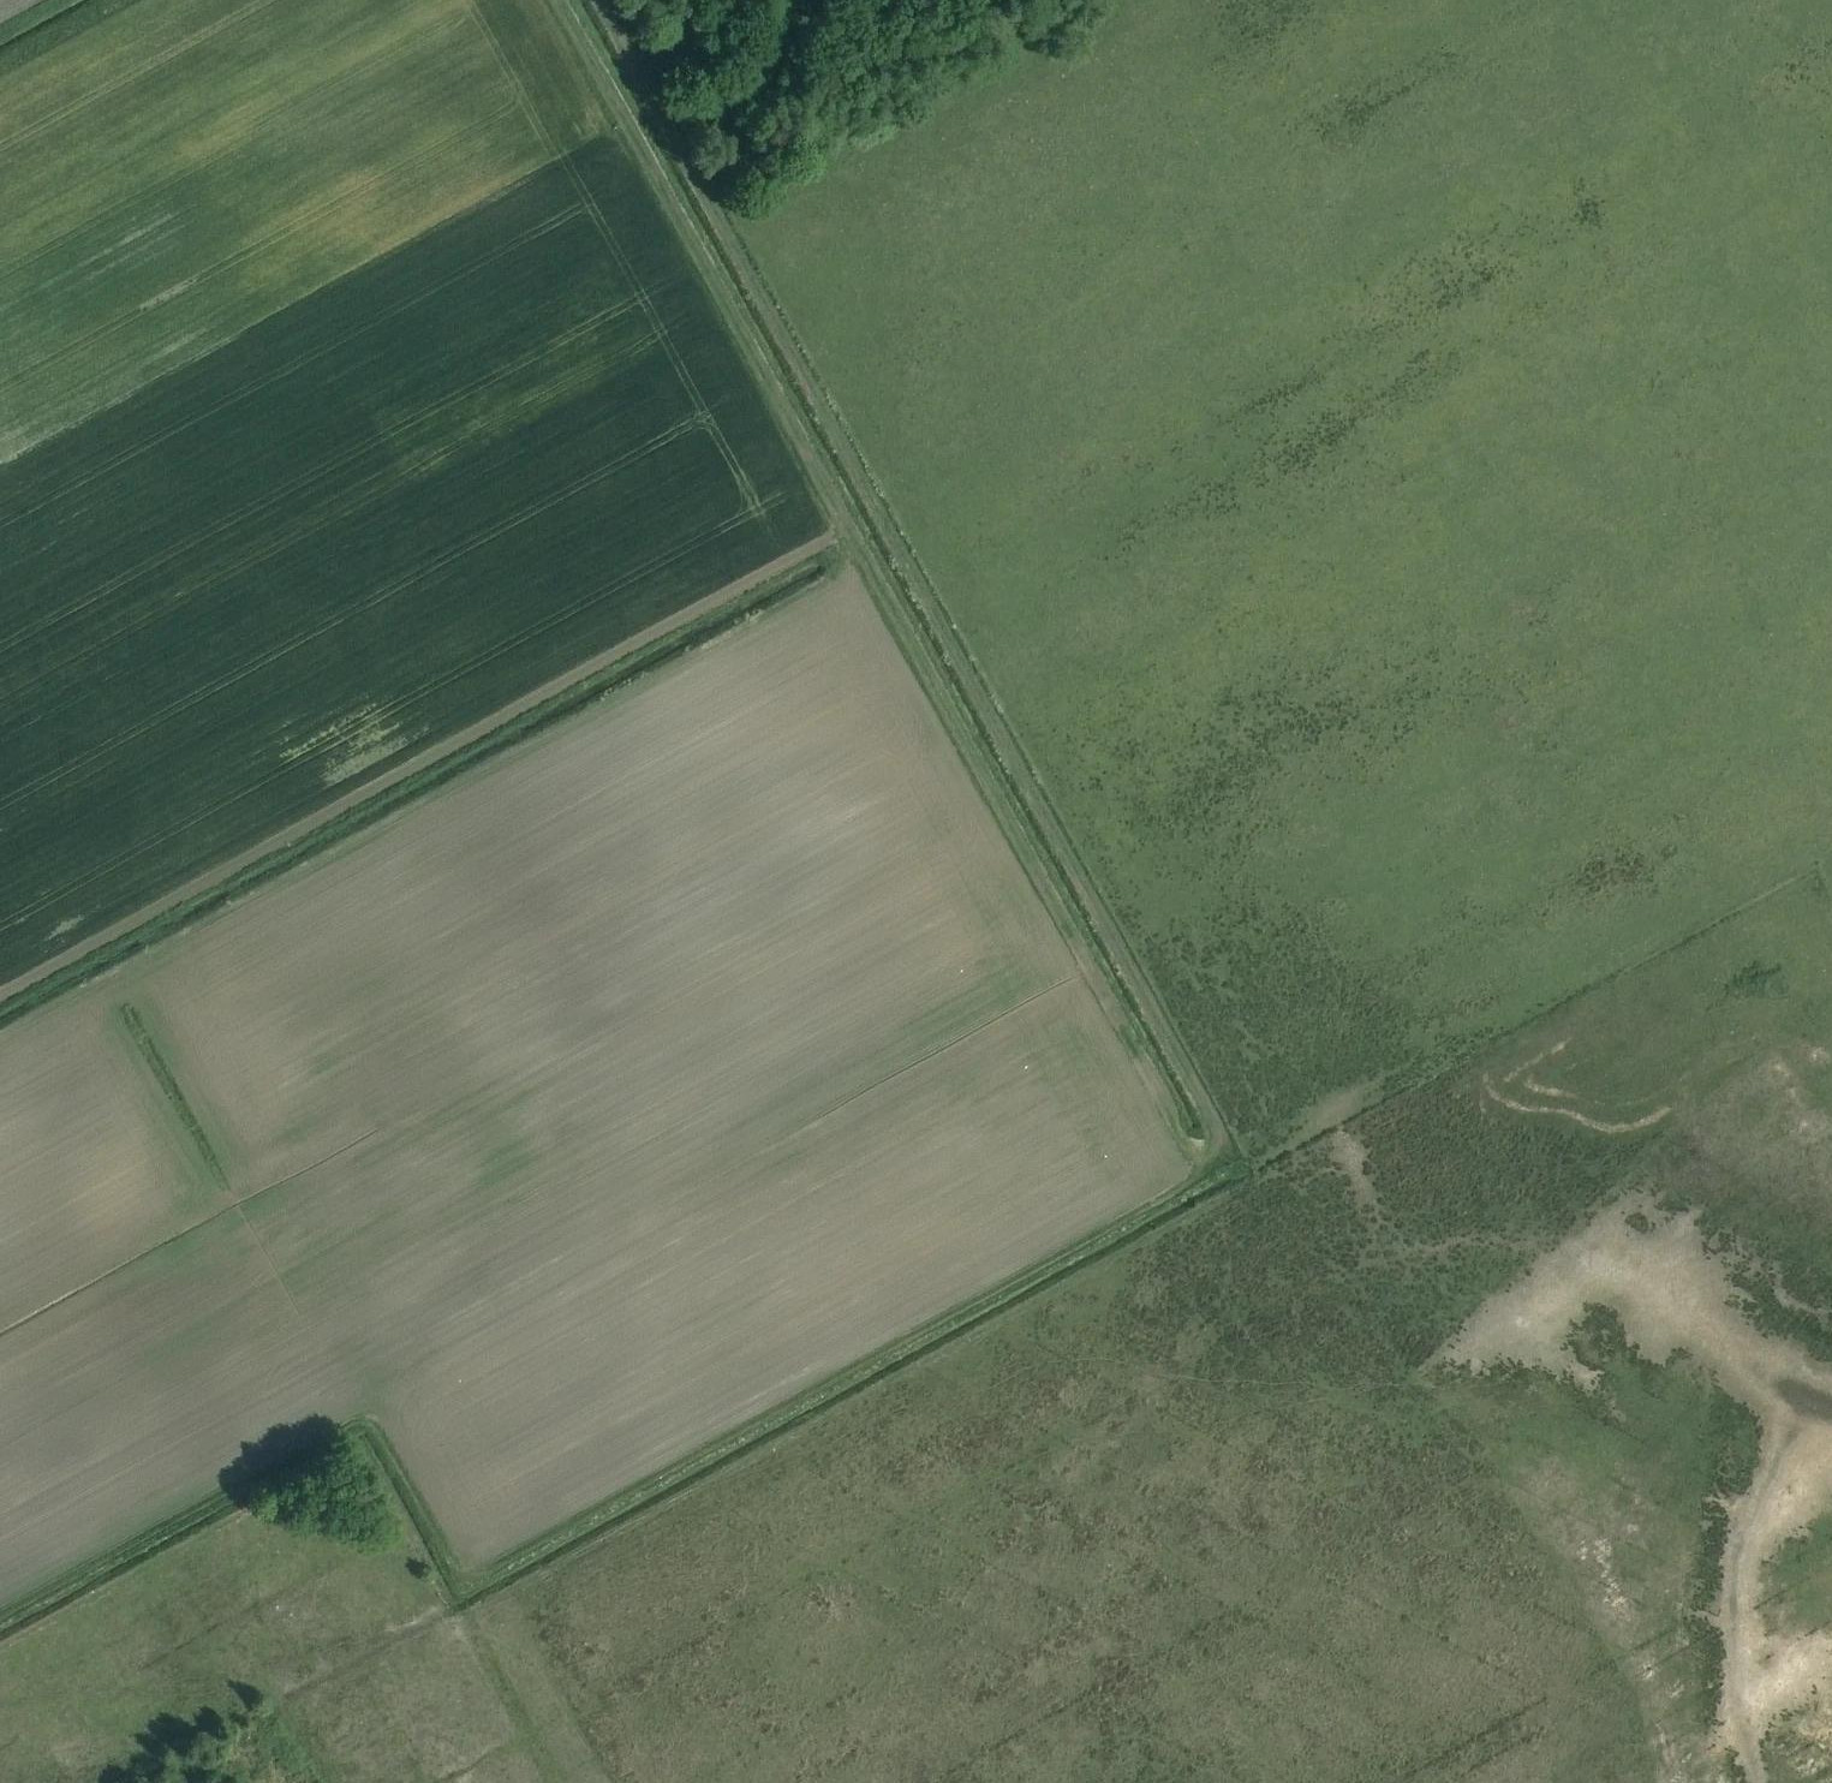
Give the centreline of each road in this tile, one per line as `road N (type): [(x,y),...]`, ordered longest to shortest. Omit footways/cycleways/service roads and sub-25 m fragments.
road 1 (track): [(1235,1168),(595,0)]

